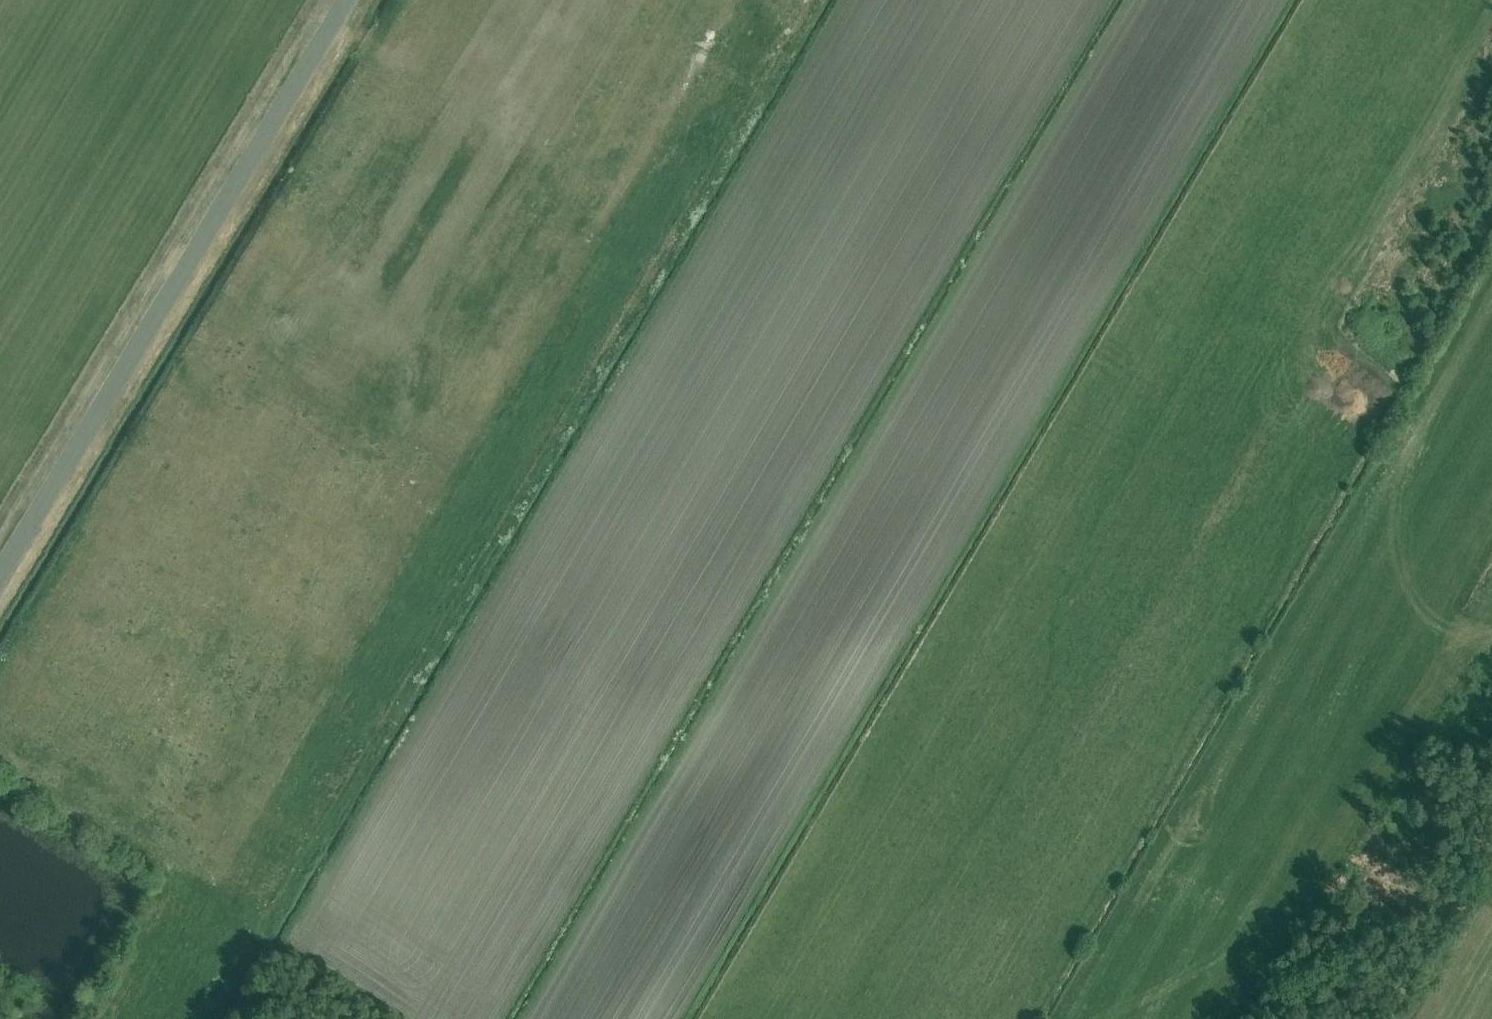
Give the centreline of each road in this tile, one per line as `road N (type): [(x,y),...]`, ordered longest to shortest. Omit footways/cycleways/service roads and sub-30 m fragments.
road 1 (unclassified): [(348,0),(0,574)]

